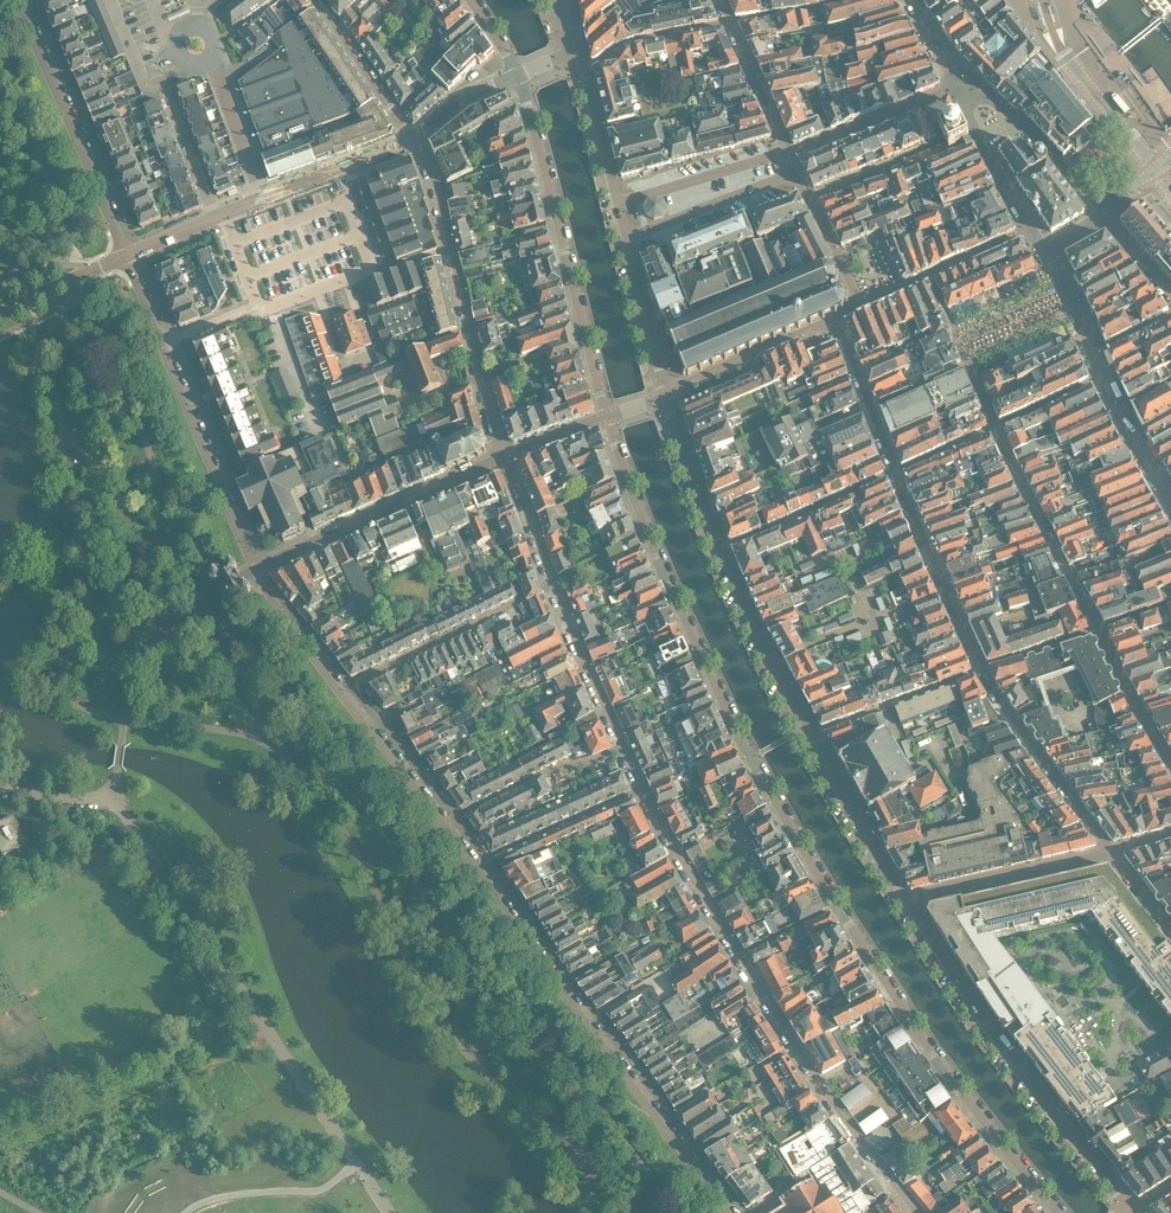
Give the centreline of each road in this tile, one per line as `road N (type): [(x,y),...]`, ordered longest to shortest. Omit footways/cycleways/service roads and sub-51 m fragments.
road 1 (unclassified): [(1060,1212),(915,1027),(756,764),(657,558),(608,416)]
road 2 (unclassified): [(392,1212),(124,811),(111,803),(0,788)]
road 3 (residential): [(642,788),(807,1067),(918,1212)]
road 4 (unclassified): [(722,548),(747,611),(907,902)]
road 5 (unclassified): [(907,902),(998,1041),(1134,1212)]
road 6 (residential): [(996,428),(1170,762)]
road 7 (unclassified): [(608,416),(517,76)]
road 8 (residential): [(508,456),(436,182),(414,139)]
road 9 (unclassified): [(560,984),(734,1212)]
road 10 (unclassified): [(127,255),(18,0)]
road 11 (unclassified): [(256,569),(508,456)]
road 12 (residential): [(1013,719),(895,472)]
road 13 (unclassified): [(256,569),(161,345)]
road 14 (residential): [(340,691),(552,585)]
road 15 (residential): [(552,585),(642,788)]
road 16 (residential): [(907,902),(1112,853)]
road 17 (tertiary): [(1157,169),(1061,48),(1044,0)]
road 18 (residential): [(959,88),(1028,129),(1105,212)]
road 19 (residential): [(722,548),(895,472)]
road 20 (residential): [(474,864),(642,788)]
road 21 (residential): [(959,88),(789,158)]
road 22 (unclassified): [(624,236),(794,172)]
road 23 (residential): [(830,320),(666,396)]
road 24 (residential): [(794,172),(859,300),(830,320)]
road 25 (residential): [(786,152),(618,205)]
road 26 (residential): [(414,139),(319,0)]
road 27 (residential): [(1112,853),(1013,719)]
road 28 (residential): [(720,0),(786,152)]
road 29 (unclassified): [(624,236),(666,396)]
road 30 (residential): [(895,472),(830,320)]
road 31 (unclassified): [(666,396),(722,548)]
road 32 (unclassified): [(579,54),(618,205)]
road 33 (residential): [(210,55),(262,200)]
road 34 (unclassified): [(256,569),(340,691)]
road 35 (unclassified): [(474,864),(560,984)]
road 36 (unclassified): [(0,314),(127,255)]
road 37 (residential): [(508,456),(552,585)]
road 38 (residential): [(444,822),(558,766)]
road 39 (residential): [(215,217),(174,101)]
road 40 (unclassified): [(340,691),(416,786)]
road 41 (unclassified): [(414,139),(469,98),(517,76)]

